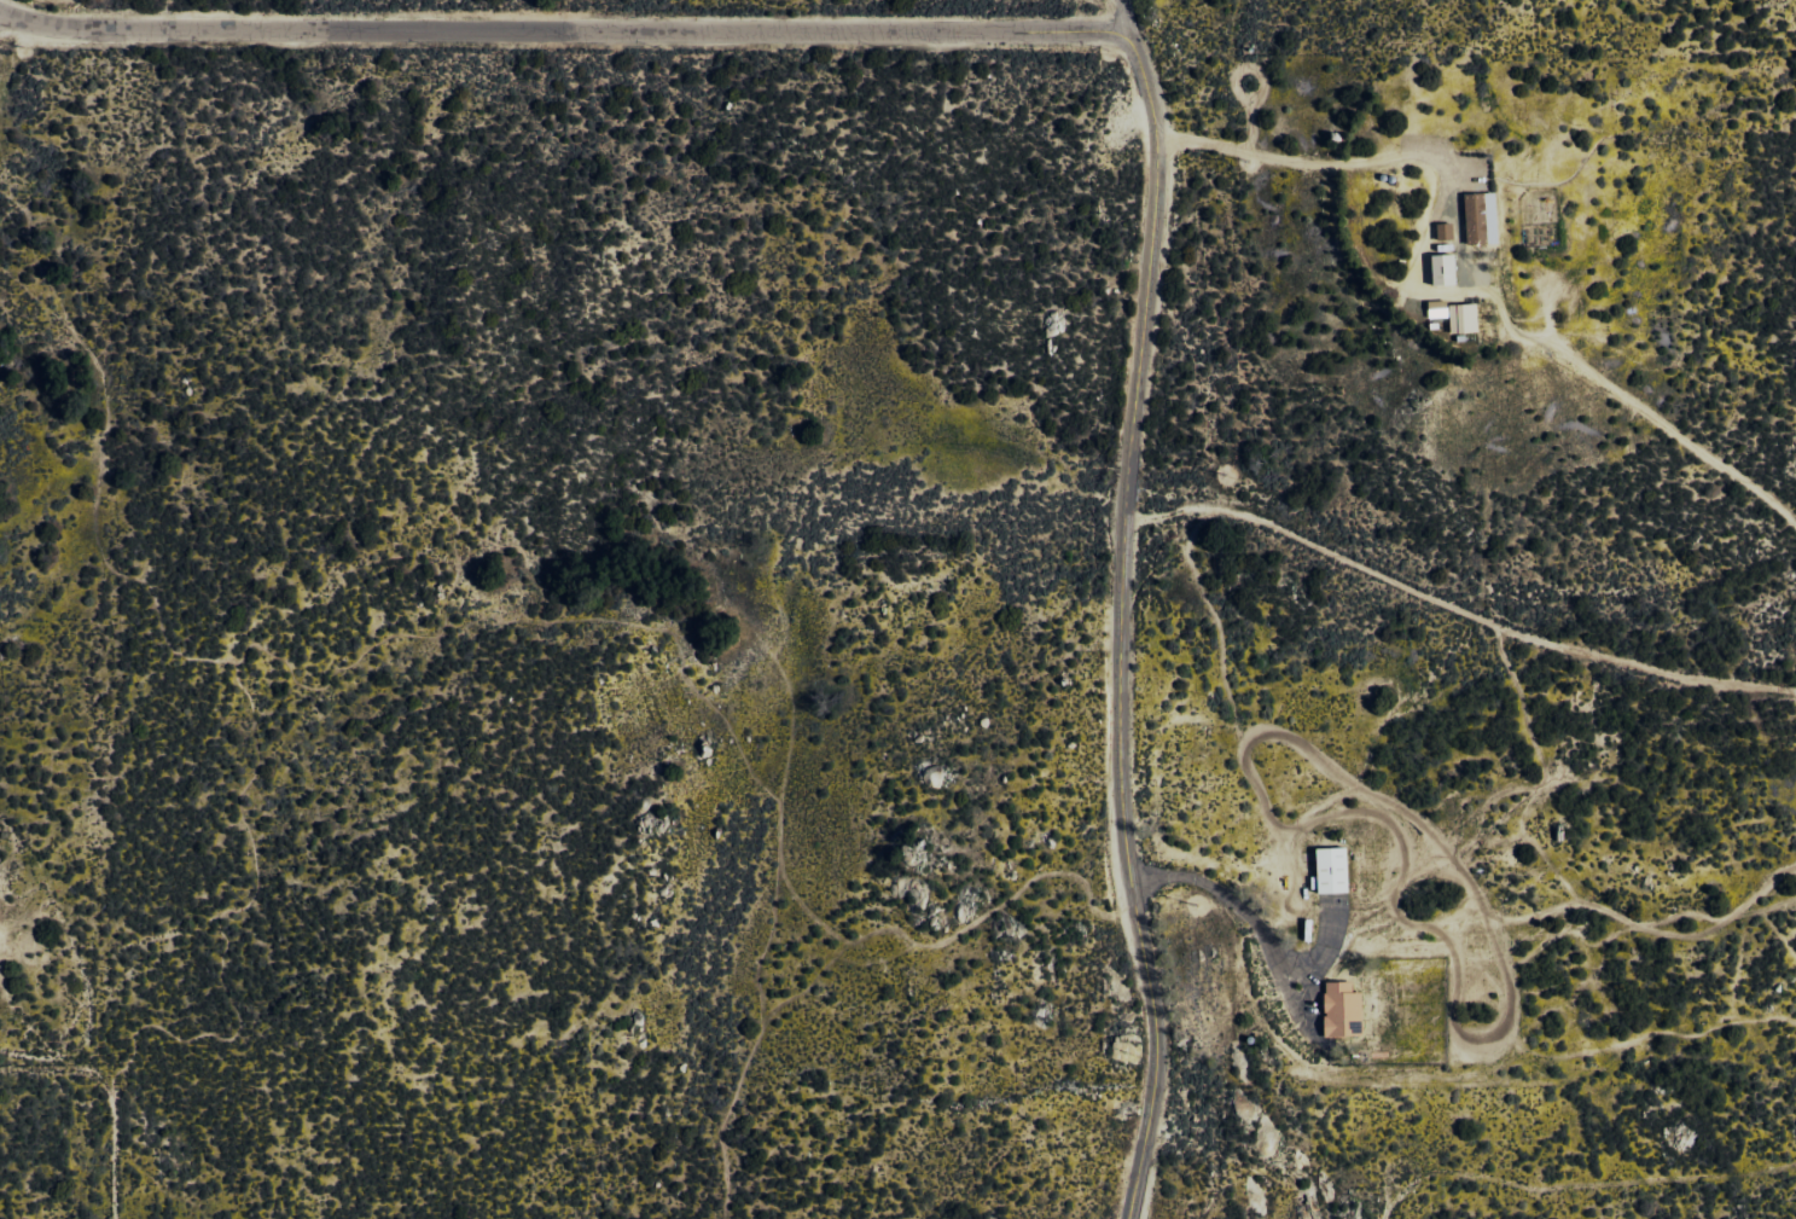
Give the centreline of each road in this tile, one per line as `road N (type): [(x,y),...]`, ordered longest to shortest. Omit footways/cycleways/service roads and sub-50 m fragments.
road 1 (tertiary): [(1132,31),(1158,191),(1127,522),(1122,749),(1156,1024),(1127,1218)]
road 2 (residential): [(1132,31),(0,27)]
road 3 (track): [(1795,693),(1633,666),(1506,629),(1226,510),(1127,522)]

